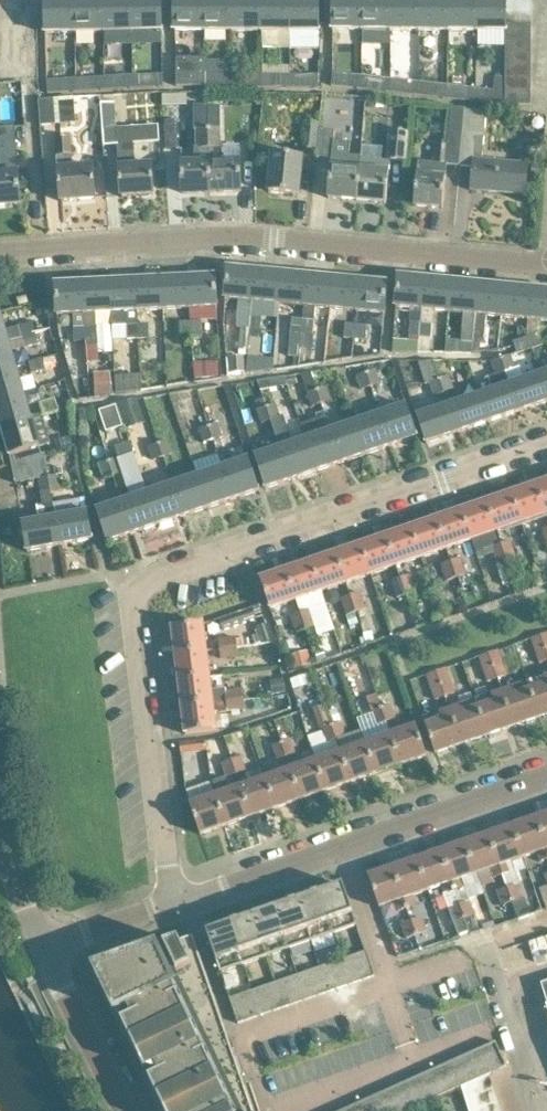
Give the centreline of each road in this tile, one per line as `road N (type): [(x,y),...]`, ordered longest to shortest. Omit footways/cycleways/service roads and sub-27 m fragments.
road 1 (residential): [(546,444),(169,571),(142,596),(138,626),(174,904)]
road 2 (residential): [(546,264),(218,240),(0,255)]
road 3 (residential): [(174,904),(546,775)]
road 4 (residential): [(128,1110),(43,948)]
road 5 (residential): [(43,948),(174,904)]
road 6 (residential): [(43,948),(0,833)]

